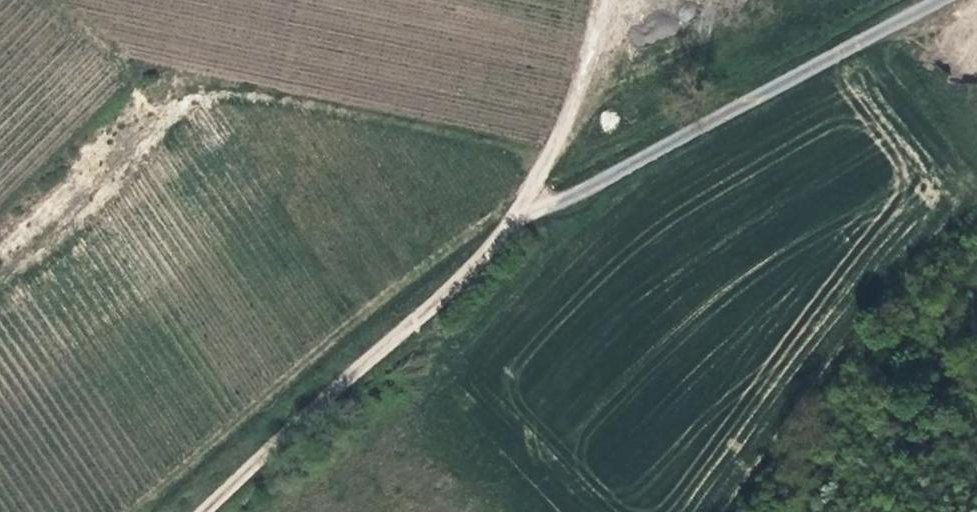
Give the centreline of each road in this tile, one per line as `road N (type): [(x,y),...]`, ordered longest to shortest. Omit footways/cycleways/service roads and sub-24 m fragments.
road 1 (track): [(202,511),(475,267),(516,219),(562,131),(604,0)]
road 2 (track): [(938,0),(516,219)]
road 3 (track): [(0,275),(96,196),(153,127),(123,60),(50,0)]

